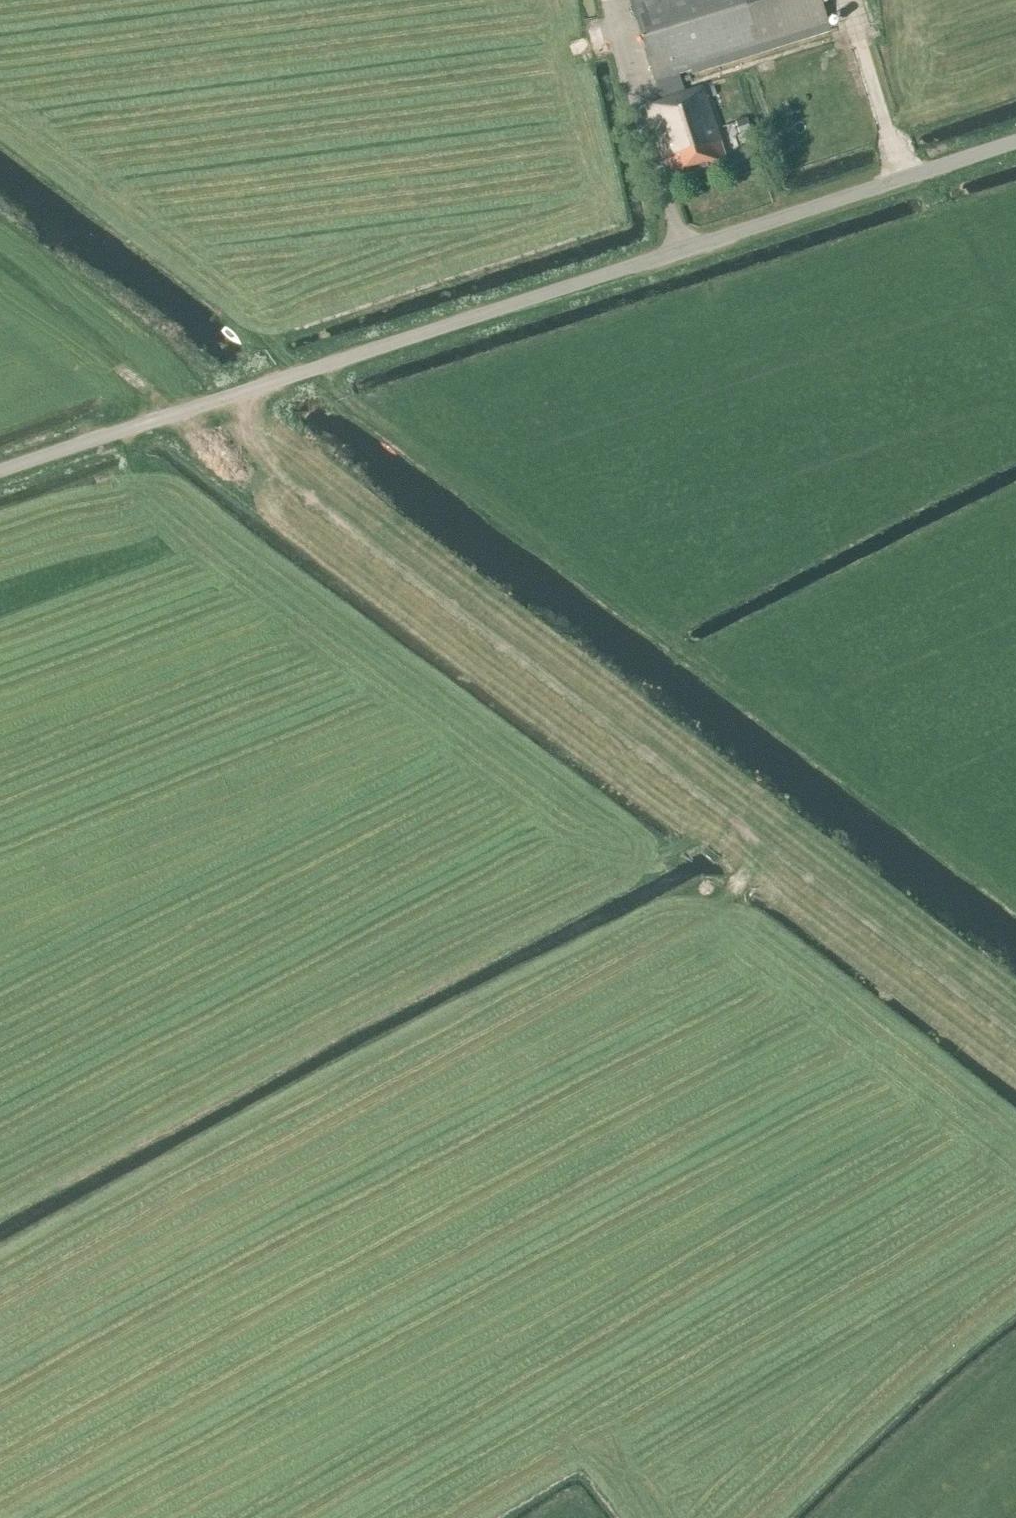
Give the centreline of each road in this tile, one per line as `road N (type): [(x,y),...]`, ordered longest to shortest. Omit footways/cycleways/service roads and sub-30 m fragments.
road 1 (unclassified): [(0,471),(1015,143)]

